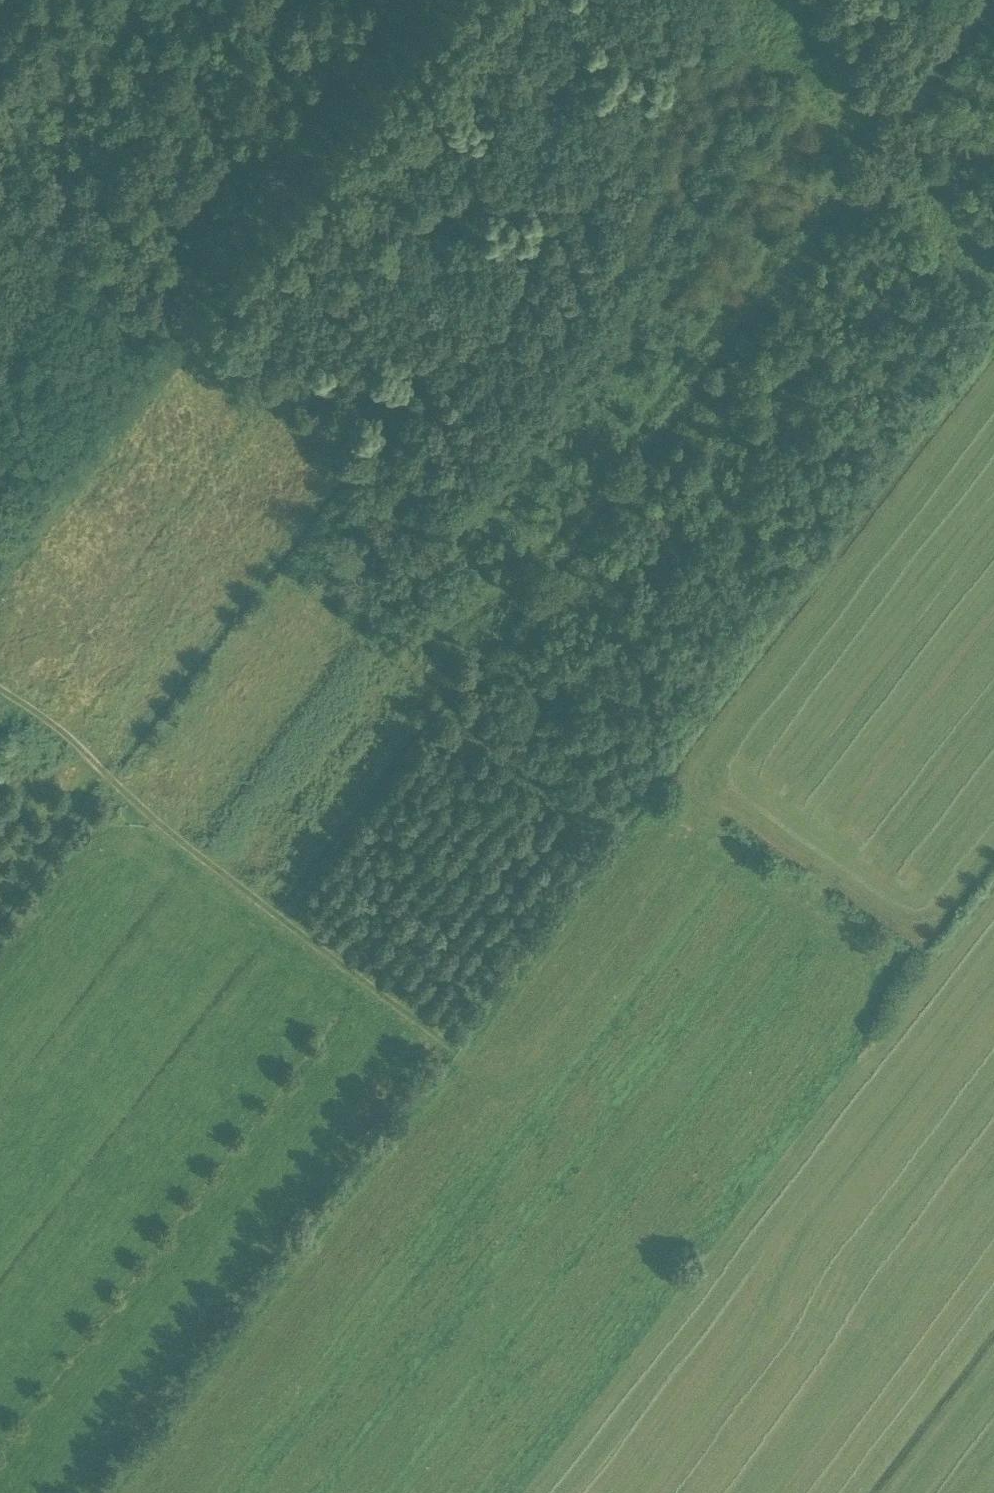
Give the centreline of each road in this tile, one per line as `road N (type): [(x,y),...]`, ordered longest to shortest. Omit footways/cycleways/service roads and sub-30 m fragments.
road 1 (track): [(449,1039),(152,818),(78,745),(0,690)]
road 2 (track): [(0,890),(97,766)]

